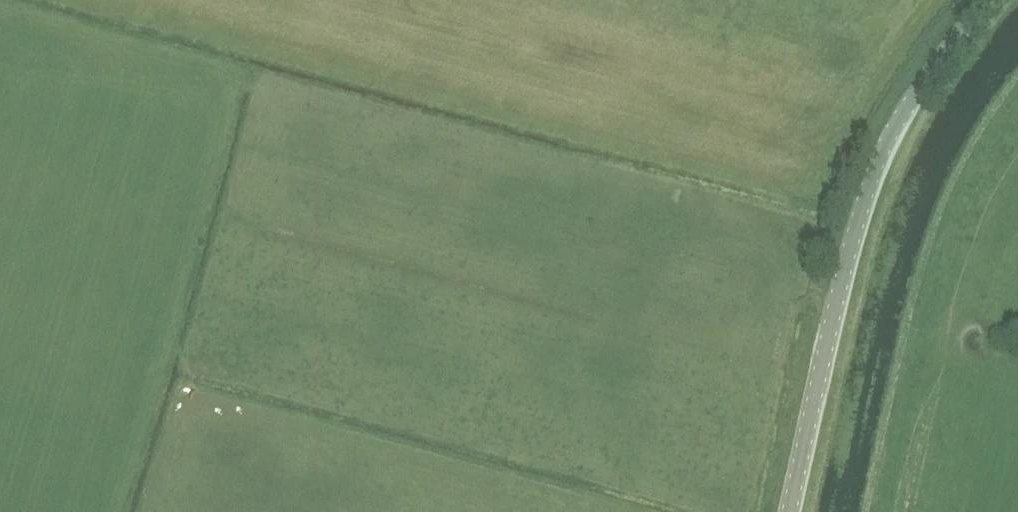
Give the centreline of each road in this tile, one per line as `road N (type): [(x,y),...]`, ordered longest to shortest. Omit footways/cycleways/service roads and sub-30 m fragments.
road 1 (tertiary): [(792,511),(826,351),(890,145),(935,63),(990,0)]

